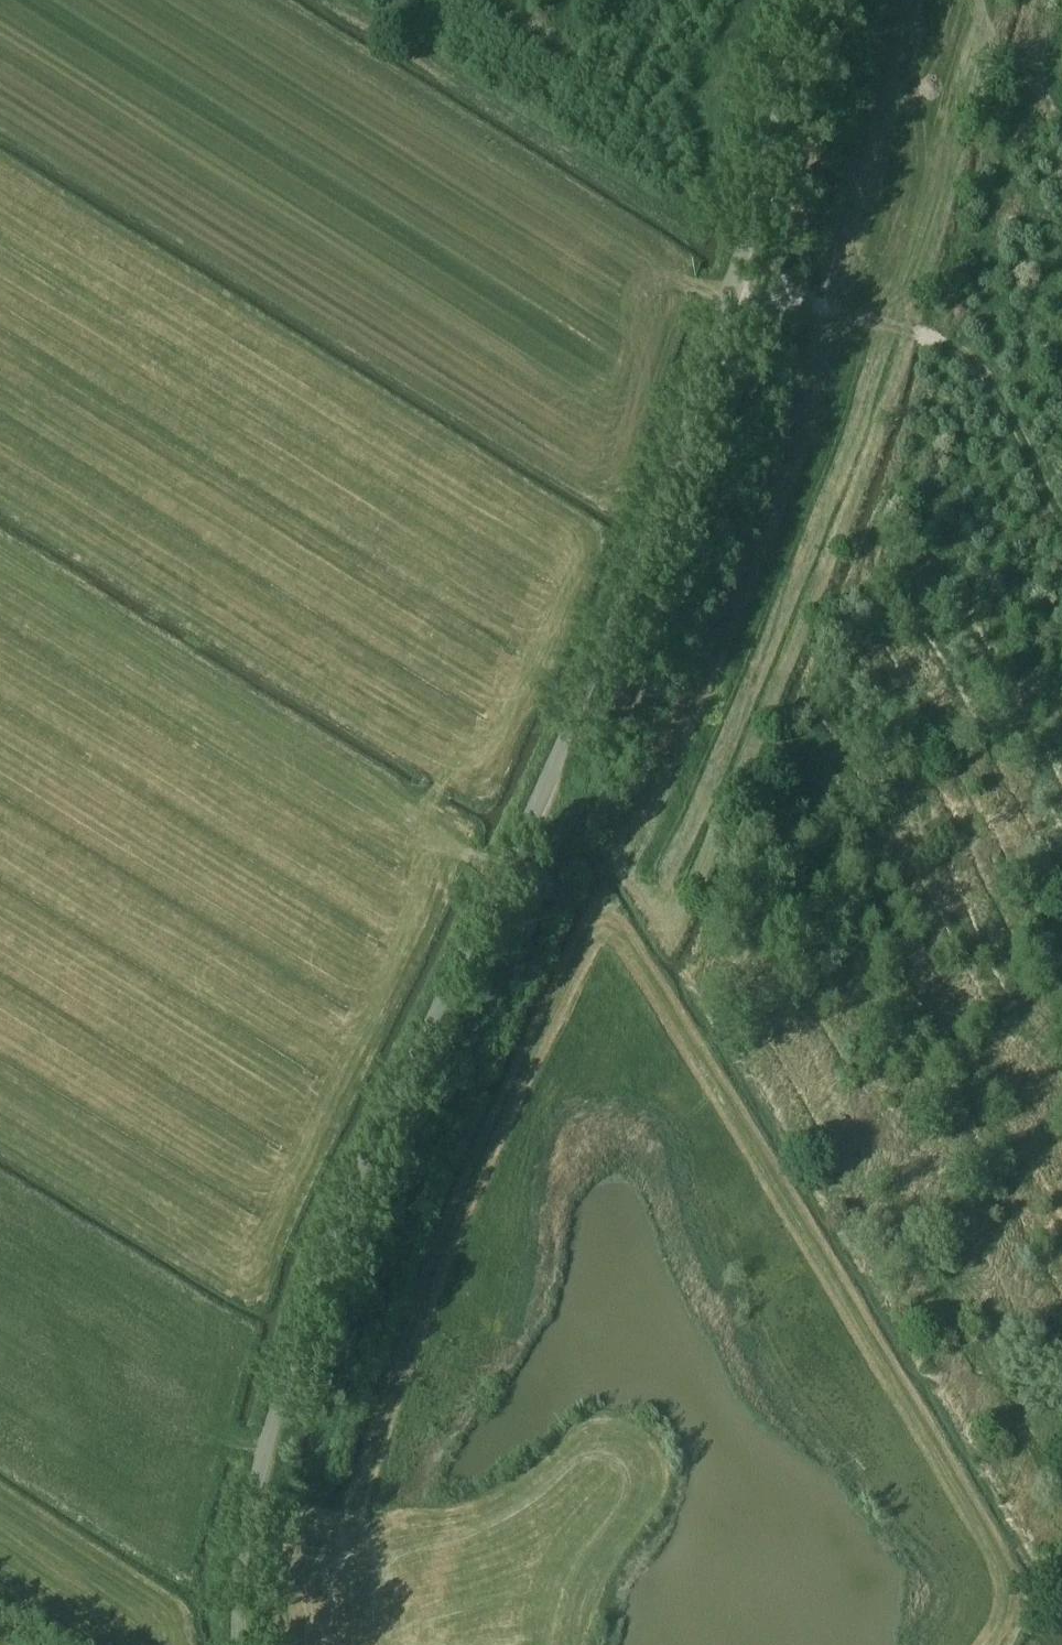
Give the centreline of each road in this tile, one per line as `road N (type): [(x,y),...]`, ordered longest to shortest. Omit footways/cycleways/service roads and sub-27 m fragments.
road 1 (unclassified): [(233,1644),(246,1531),(320,1250),(501,876),(596,650),(736,271),(809,0)]
road 2 (track): [(983,0),(893,296),(835,307),(725,302)]
road 3 (track): [(471,723),(381,960)]
road 4 (track): [(427,829),(313,753)]

